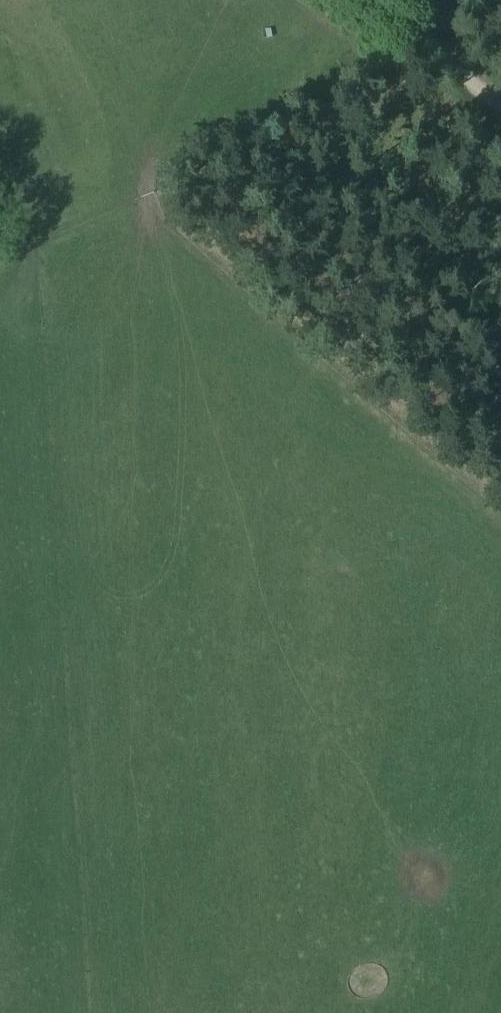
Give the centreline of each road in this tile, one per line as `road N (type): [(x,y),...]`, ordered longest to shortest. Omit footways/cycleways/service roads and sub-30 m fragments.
road 1 (track): [(383,0),(500,100)]

